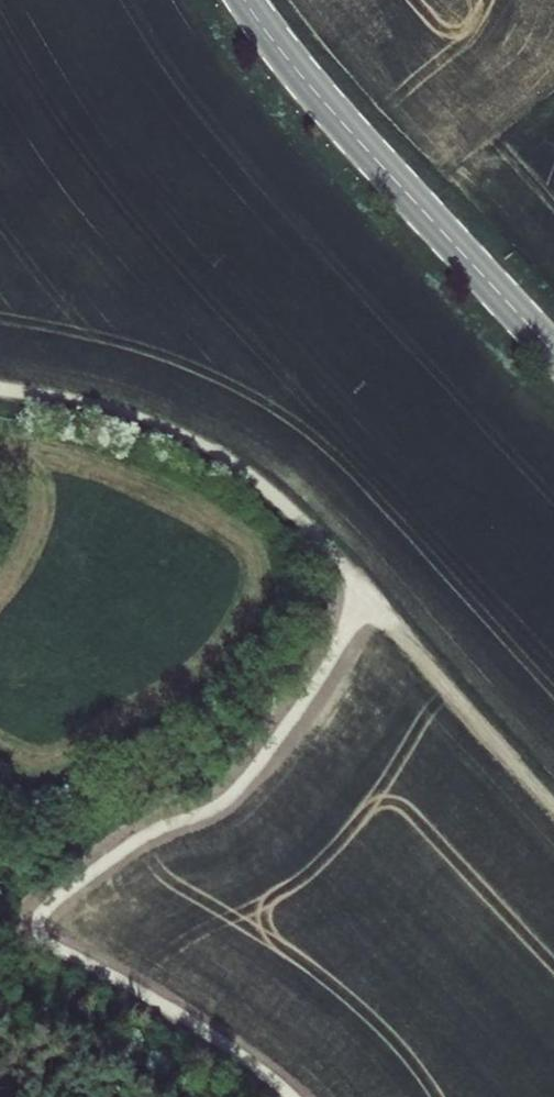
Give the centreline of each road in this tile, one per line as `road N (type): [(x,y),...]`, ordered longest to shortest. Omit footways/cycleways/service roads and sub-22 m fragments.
road 1 (track): [(296,1096),(175,1008),(57,948),(46,933),(45,904),(158,828),(235,796),(327,667),(358,584)]
road 2 (track): [(0,387),(114,410),(239,465),(316,534),(553,803)]
road 3 (tertiary): [(244,0),(353,135),(553,352)]

